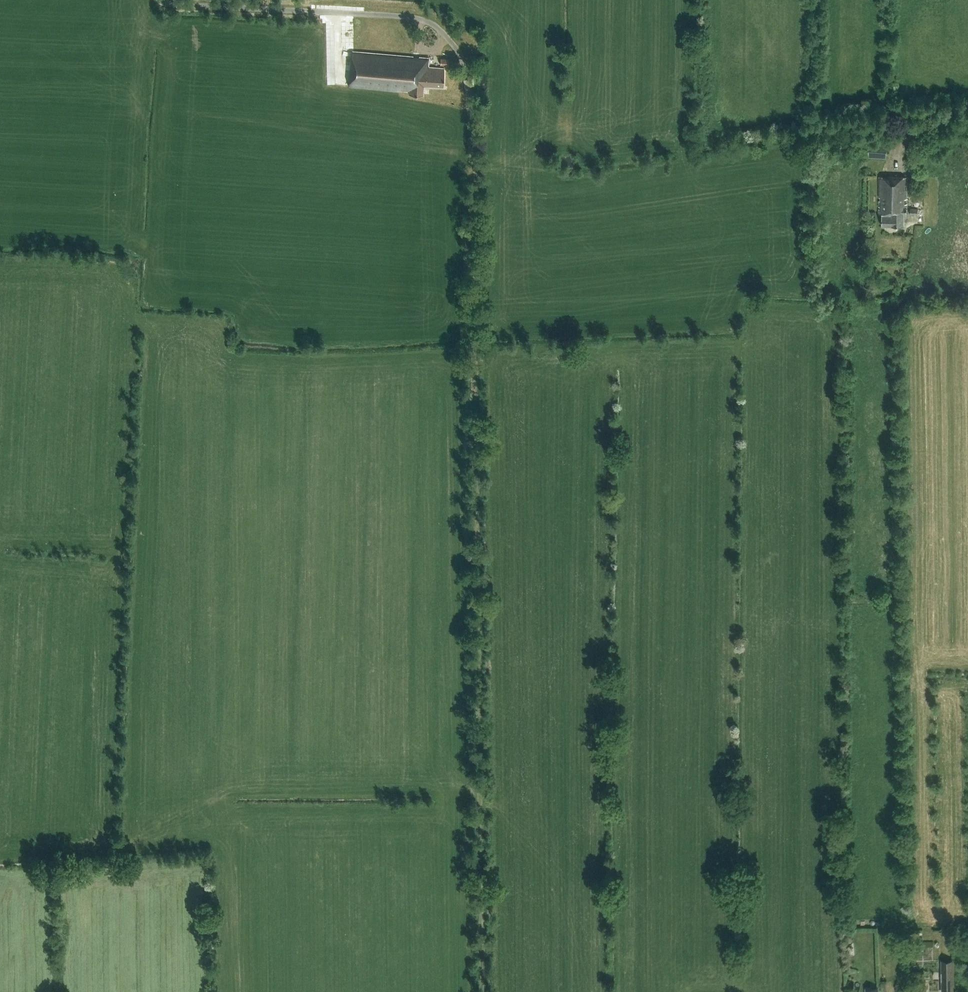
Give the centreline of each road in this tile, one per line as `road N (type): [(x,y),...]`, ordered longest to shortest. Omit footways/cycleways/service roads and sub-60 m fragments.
road 1 (track): [(483,991),(473,84),(446,34),(417,19),(339,15)]

